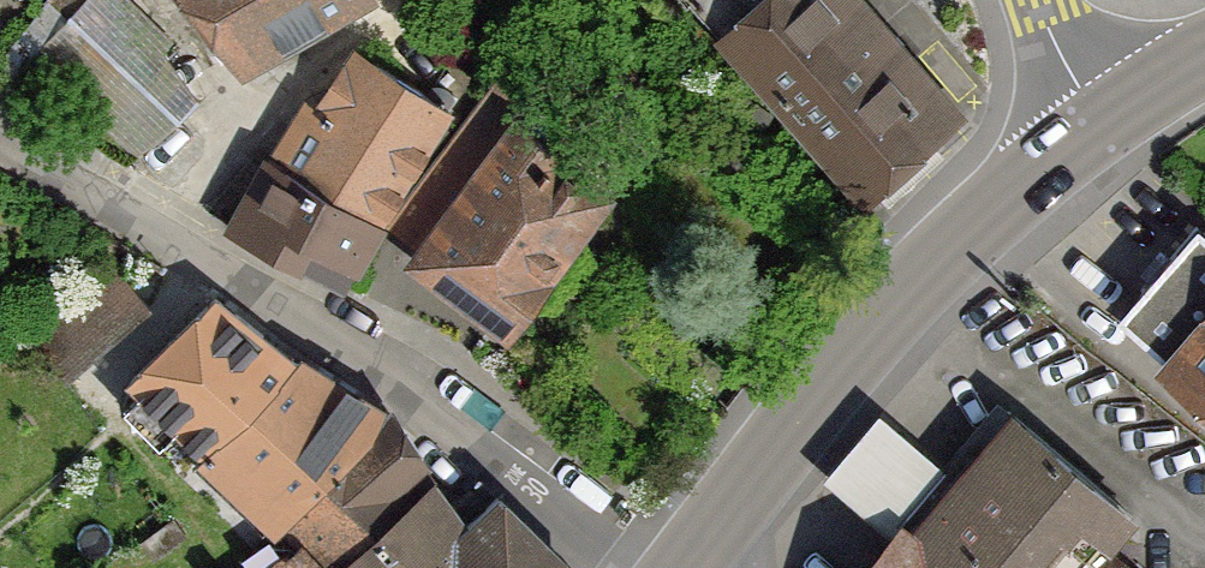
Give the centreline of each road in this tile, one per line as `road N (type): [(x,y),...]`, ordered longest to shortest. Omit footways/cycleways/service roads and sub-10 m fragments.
road 1 (residential): [(0,145),(86,181),(207,249),(637,567)]
road 2 (primary): [(701,567),(856,353),(919,283),(1103,124)]
road 3 (residential): [(1038,0),(1103,124)]

